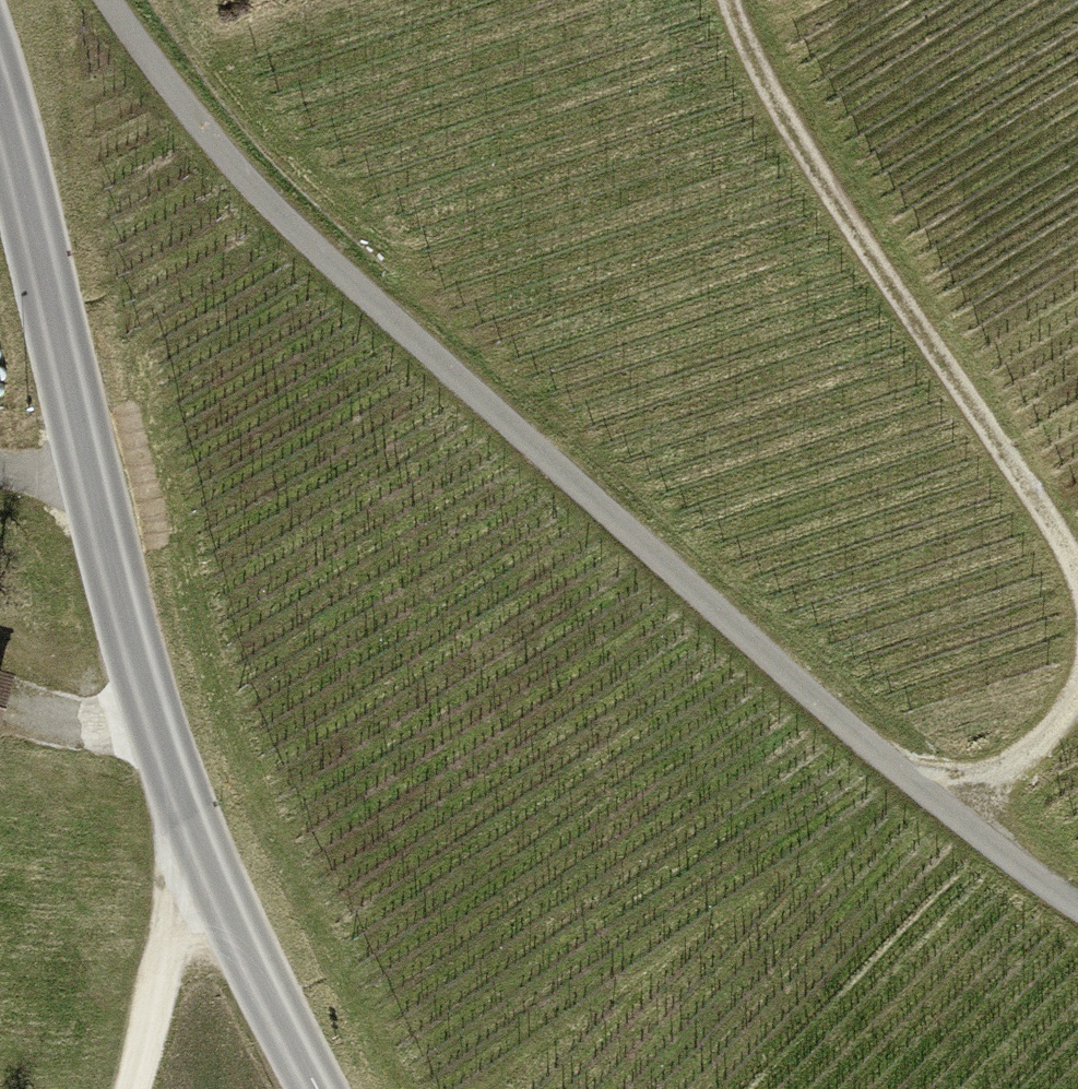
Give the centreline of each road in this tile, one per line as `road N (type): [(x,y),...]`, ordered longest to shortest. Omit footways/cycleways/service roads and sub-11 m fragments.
road 1 (track): [(109,0),(269,201),(387,313),(924,792),(1077,906)]
road 2 (tertiary): [(0,98),(199,839),(322,1088)]
road 3 (track): [(1077,590),(1066,548),(797,142),(729,0)]
road 4 (track): [(199,839),(133,1088)]
road 5 (track): [(924,792),(1007,768),(1074,700),(1077,679)]

